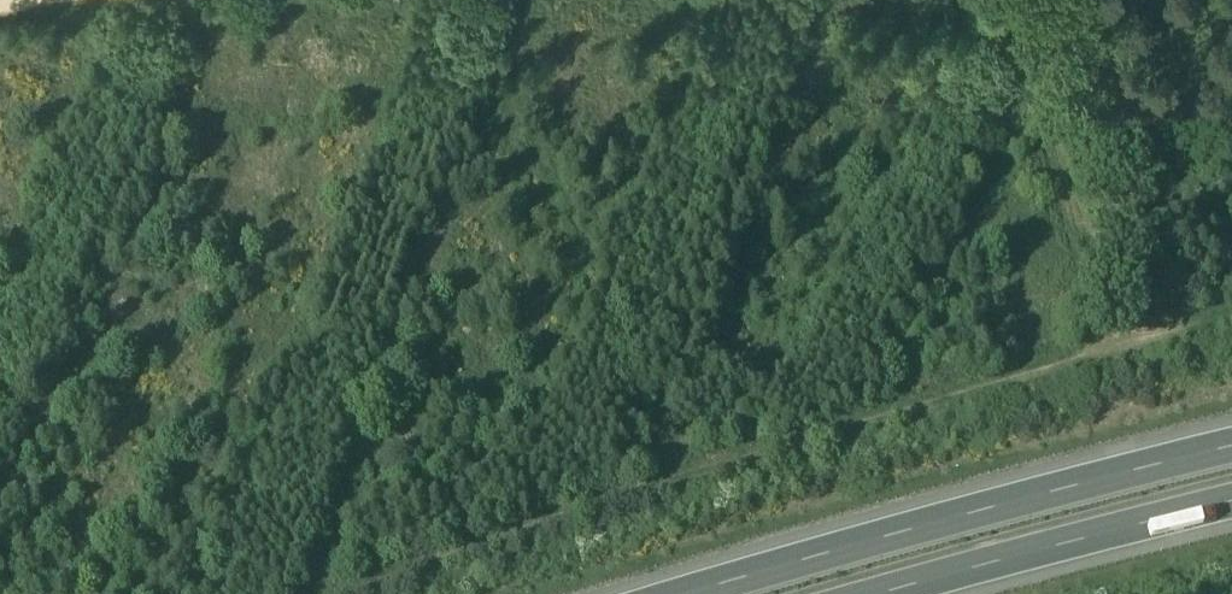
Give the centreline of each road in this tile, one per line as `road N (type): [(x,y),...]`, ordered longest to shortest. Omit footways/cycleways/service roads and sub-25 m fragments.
road 1 (track): [(1119,345),(477,545),(352,593)]
road 2 (motorway): [(1231,438),(672,593)]
road 3 (motorway): [(852,593),(1231,492)]
road 4 (track): [(1030,0),(1119,345)]

